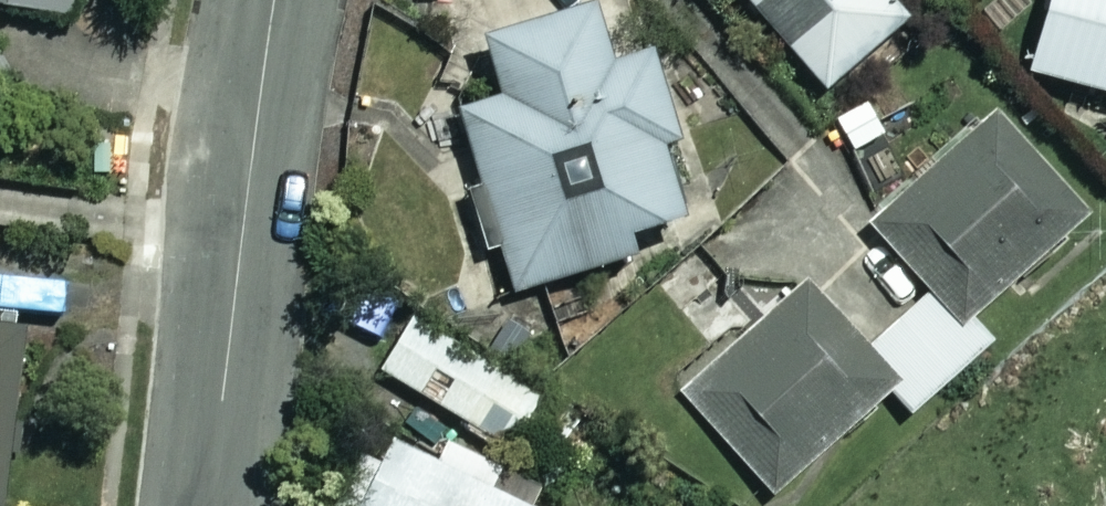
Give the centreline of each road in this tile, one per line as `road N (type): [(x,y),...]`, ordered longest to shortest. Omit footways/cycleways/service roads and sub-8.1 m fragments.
road 1 (residential): [(275,0),(206,505)]

